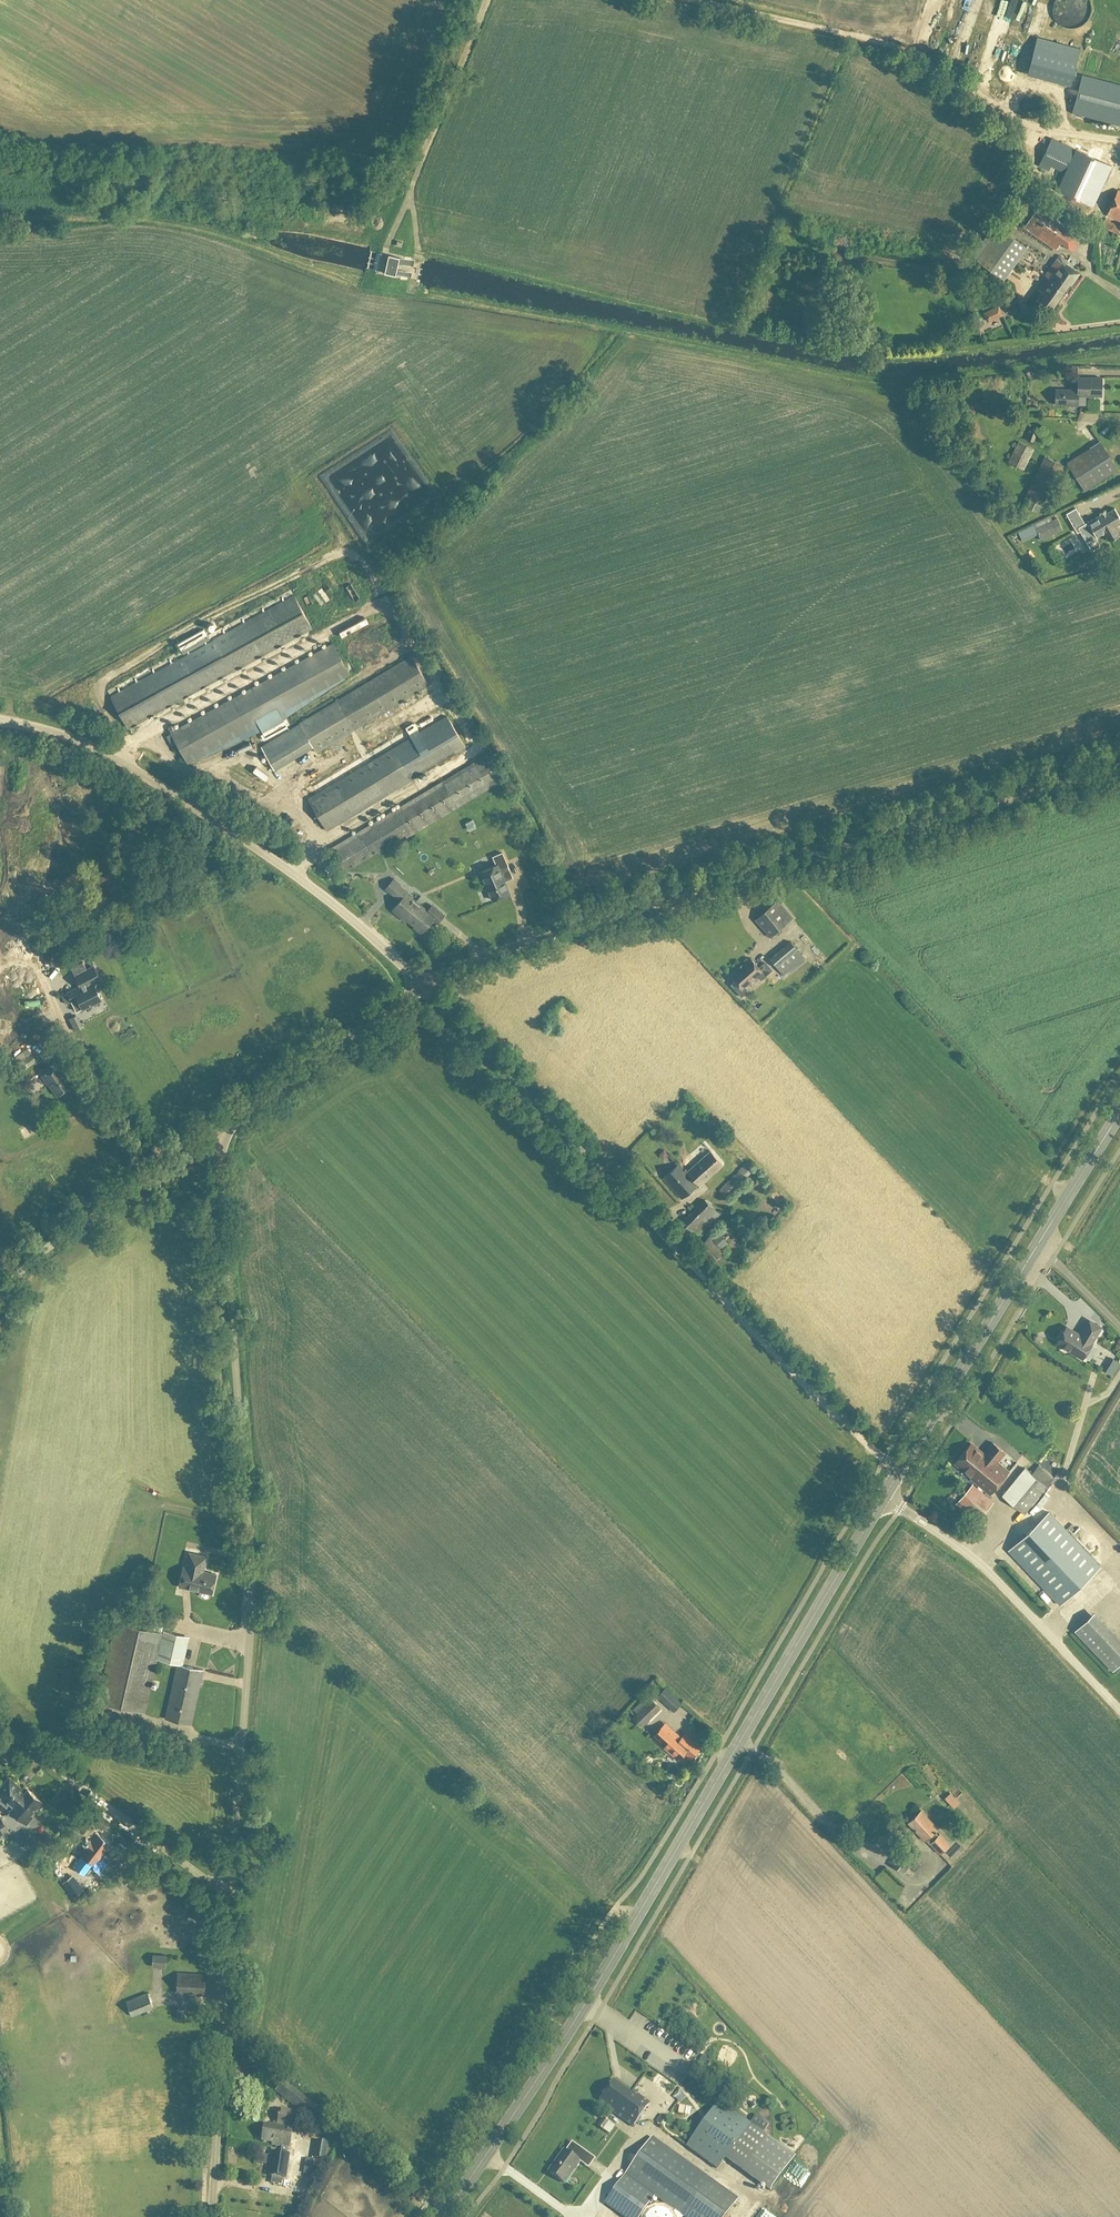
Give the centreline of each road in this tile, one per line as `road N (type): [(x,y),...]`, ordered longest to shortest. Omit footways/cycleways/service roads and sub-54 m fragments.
road 1 (secondary): [(441,2216),(618,1945),(887,1495)]
road 2 (unclassified): [(230,1895),(248,1593),(220,1126)]
road 3 (unclassified): [(424,980),(1119,766)]
road 4 (unclassified): [(424,980),(305,883),(109,755),(72,736),(0,717)]
road 5 (unclassified): [(1119,141),(1023,123),(900,48),(693,0)]
road 6 (unclassified): [(653,1223),(424,980)]
road 7 (track): [(887,1461),(653,1223)]
road 8 (unclassified): [(212,2216),(230,1895)]
road 9 (unclassified): [(1119,1714),(987,1573),(887,1495)]
road 10 (unclassified): [(230,1895),(0,1723)]
road 11 (unclassified): [(0,1302),(25,1263),(220,1126)]
road 12 (secondary): [(901,1472),(1039,1241)]
road 13 (unclassified): [(220,1126),(424,980)]
road 14 (unclassified): [(409,202),(485,0)]
road 15 (secondary): [(1039,1241),(1119,1117)]

